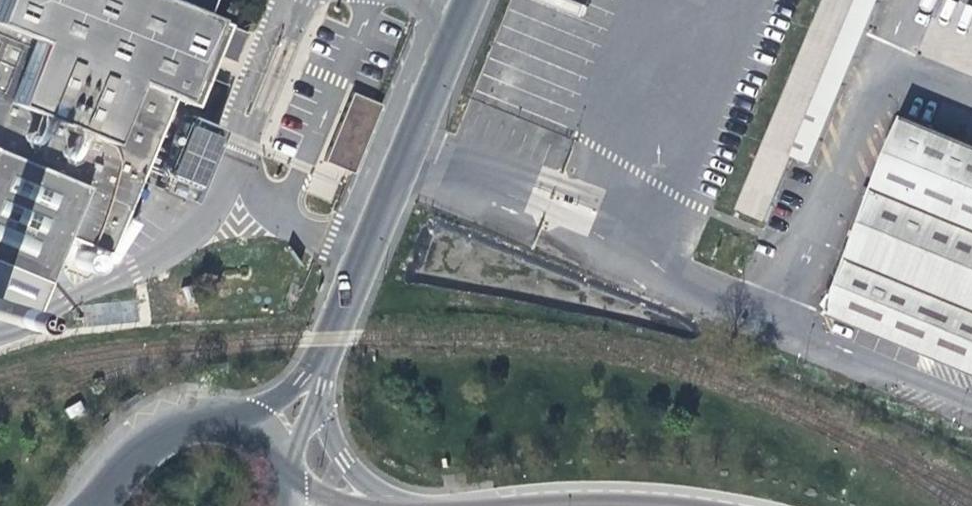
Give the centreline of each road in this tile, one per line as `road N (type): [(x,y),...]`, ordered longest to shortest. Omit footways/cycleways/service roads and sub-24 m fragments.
road 1 (tertiary): [(468,0),(315,382)]
road 2 (tertiary): [(232,424),(199,421),(167,431),(111,475),(90,505)]
road 3 (tertiary): [(382,505),(338,450),(316,405)]

